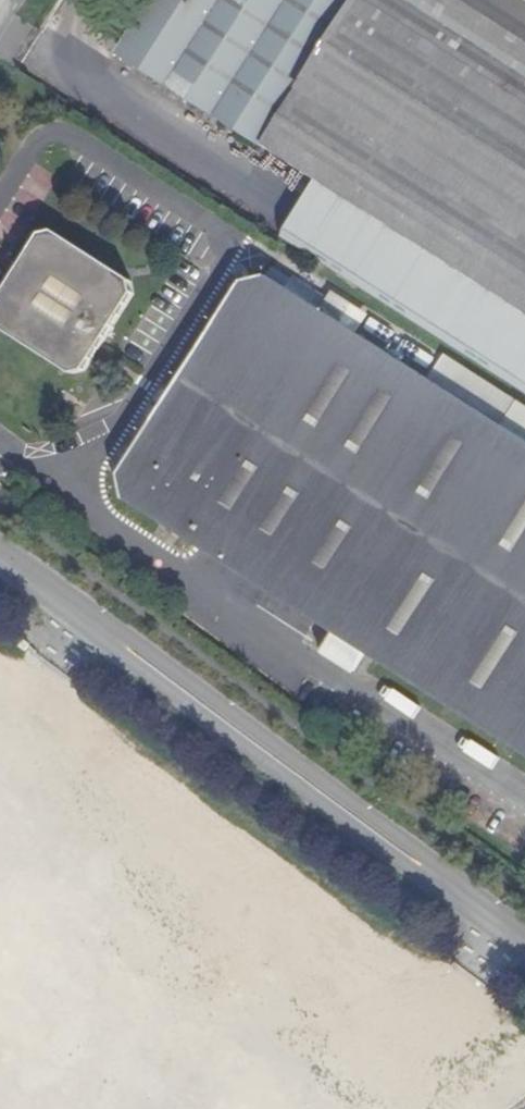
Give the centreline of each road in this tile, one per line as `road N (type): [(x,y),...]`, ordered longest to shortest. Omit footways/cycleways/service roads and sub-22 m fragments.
road 1 (unclassified): [(0,555),(524,947)]

